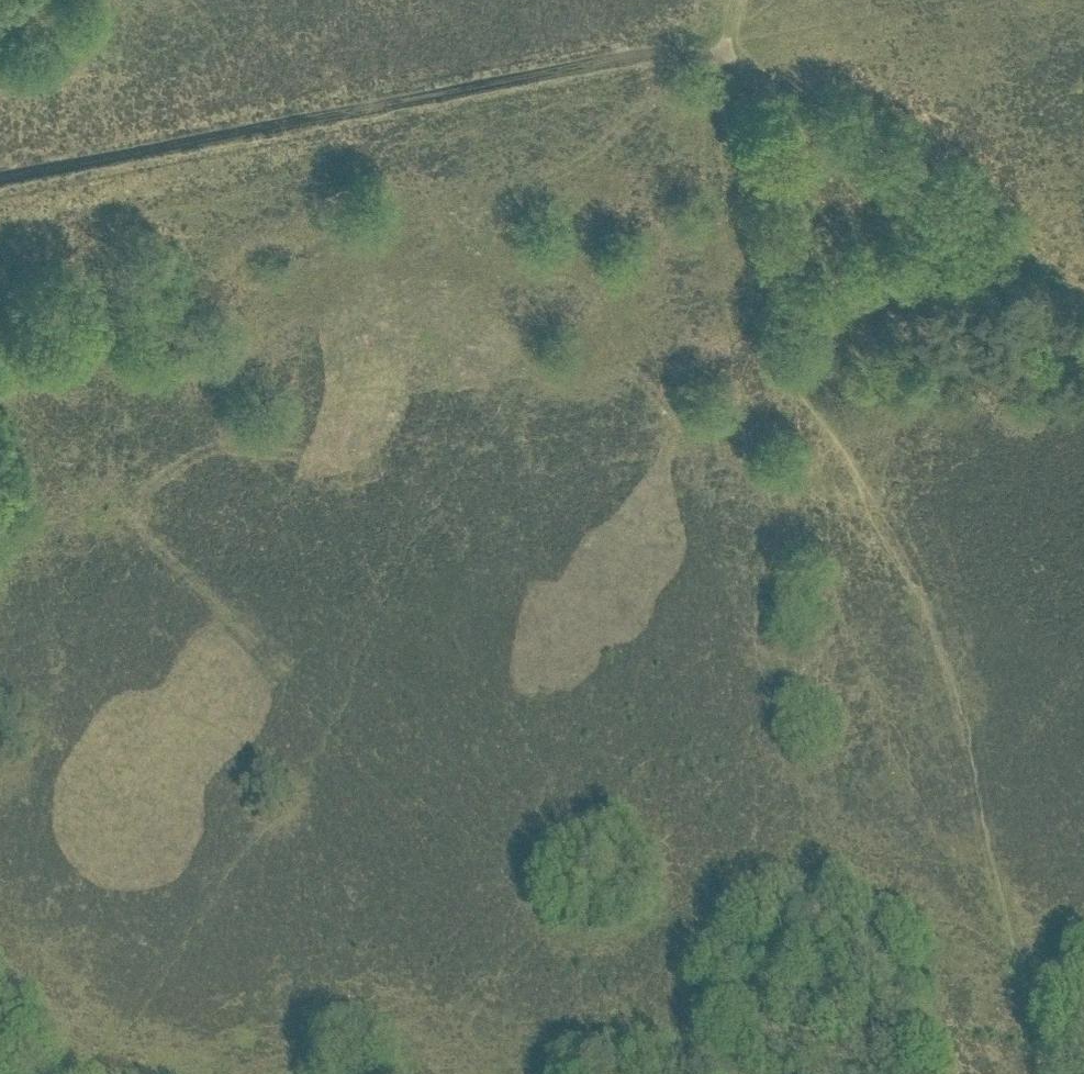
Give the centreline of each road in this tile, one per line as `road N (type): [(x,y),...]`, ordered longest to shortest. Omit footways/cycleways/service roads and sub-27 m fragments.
road 1 (track): [(1083,297),(886,175),(754,72),(684,50),(0,176)]

